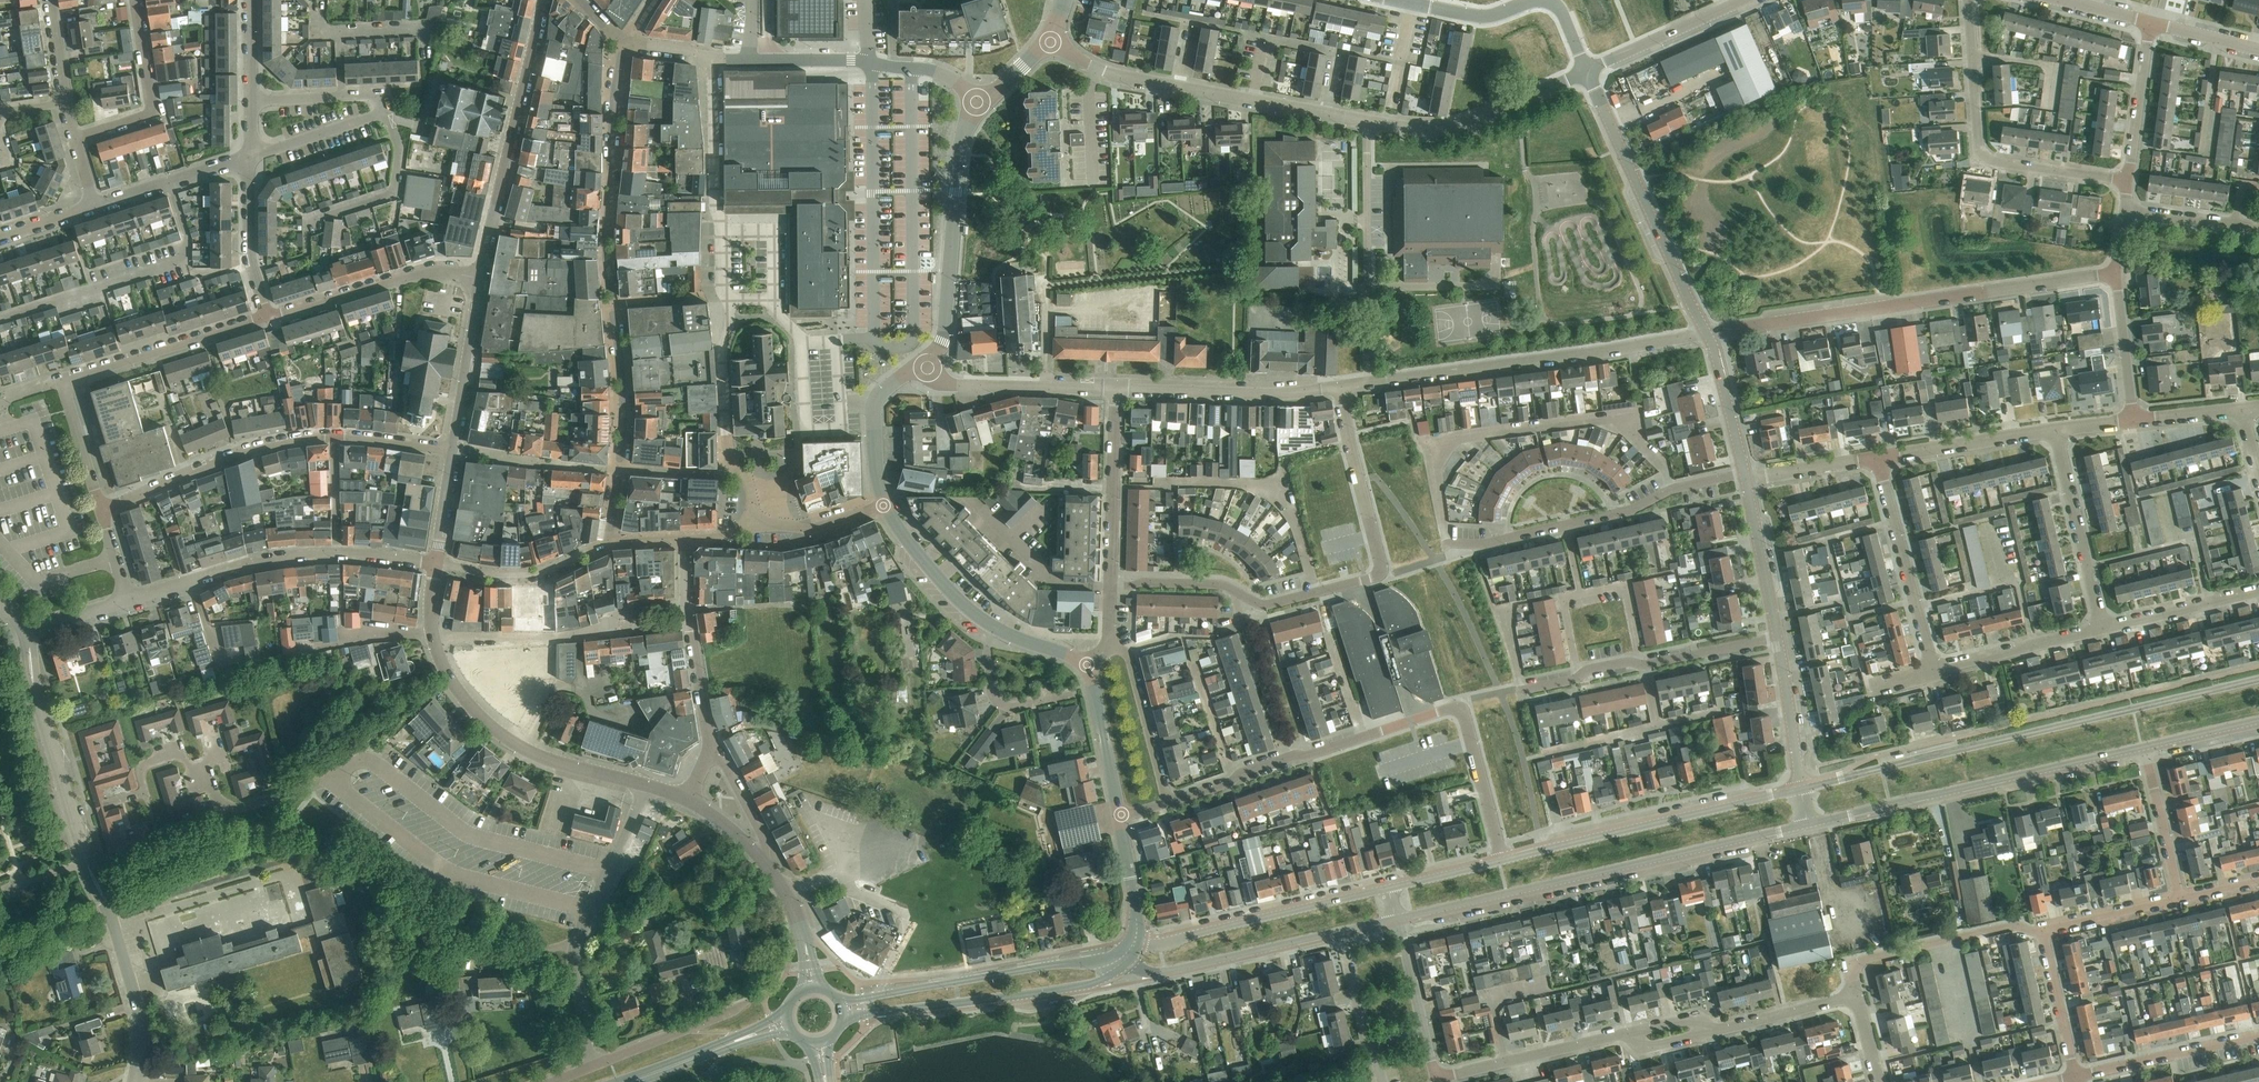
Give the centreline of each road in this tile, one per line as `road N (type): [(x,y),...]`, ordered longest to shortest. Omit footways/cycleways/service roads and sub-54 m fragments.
road 1 (tertiary): [(2258,679),(1801,789)]
road 2 (residential): [(134,1081),(142,1041),(137,1004),(31,672),(27,629)]
road 3 (residential): [(1858,997),(1721,1029),(1689,1023),(1635,1031),(1437,1076)]
road 4 (tertiary): [(1399,920),(1807,827)]
road 5 (residential): [(1706,335),(2114,273)]
road 6 (tertiary): [(1807,827),(2144,749)]
road 7 (residential): [(1235,591),(1269,606),(1381,575),(1341,388)]
road 8 (residential): [(1370,383),(1706,335)]
road 9 (tertiary): [(1801,789),(1501,860)]
road 10 (residential): [(1969,0),(1982,157),(2129,181)]
road 11 (residential): [(1448,544),(1614,514),(1675,488),(1744,474)]
road 12 (tertiary): [(1135,947),(1110,959),(840,1003)]
road 13 (unclassified): [(594,1066),(575,954),(650,785)]
road 14 (tertiary): [(843,1017),(1083,988),(1134,967)]
road 15 (unclassified): [(1706,335),(1587,71)]
road 16 (secondary): [(482,276),(546,0)]
road 17 (secondary): [(650,785),(517,745),(466,699),(434,638)]
road 18 (tertiary): [(927,366),(945,331),(962,146),(979,102)]
road 19 (tertiary): [(1390,885),(1135,947)]
road 20 (residential): [(611,302),(623,40)]
road 21 (residential): [(1370,383),(1366,121)]
road 22 (residential): [(434,638),(580,636),(629,613),(687,604)]
road 23 (residential): [(775,485),(795,465),(806,430),(801,341),(774,299),(727,299)]
road 24 (residential): [(979,102),(927,70),(749,63)]
road 25 (residential): [(2041,932),(2016,924),(1850,961),(1858,997)]
road 26 (residential): [(1587,71),(1459,126),(1366,121)]
road 27 (residential): [(1117,390),(1271,395),(1341,388)]
road 28 (residential): [(1934,673),(1880,458)]
road 29 (residential): [(482,276),(426,269),(268,317)]
road 30 (tertiary): [(1134,967),(1160,974),(1344,933)]
road 31 (residential): [(63,383),(268,317)]
road 32 (tertiary): [(128,599),(258,561),(337,553)]
road 33 (residential): [(1580,676),(1564,603),(1625,590),(1638,663)]
road 34 (residential): [(386,108),(401,151),(394,193),(309,223),(309,254)]
road 35 (residential): [(2104,629),(2055,431)]
road 36 (residential): [(336,435),(290,437),(148,489)]
road 37 (residential): [(927,366),(962,386),(1117,390)]
road 38 (residential): [(1111,585),(1117,390)]
road 39 (residential): [(133,0),(152,108),(75,140)]
road 40 (residential): [(2076,1076),(2258,1035)]
road 41 (residential): [(435,562),(526,573),(609,544)]
road 42 (residential): [(1880,458),(2055,431)]
road 43 (residential): [(1286,757),(1456,708)]
road 44 (residential): [(1934,673),(2104,629)]
road 45 (residential): [(727,299),(726,435),(739,472)]
road 46 (residential): [(1168,803),(1131,659),(1111,643)]
road 47 (residential): [(1286,757),(1235,591)]
road 48 (residential): [(1745,0),(1587,71)]
road 49 (secondary): [(627,1081),(788,1023)]
road 50 (residential): [(1425,1029),(1369,1042),(1344,933)]
road 51 (unclassified): [(1777,639),(1744,474)]
road 52 (tertiary): [(884,505),(875,400),(927,366)]
road 53 (residential): [(620,468),(454,449)]
road 54 (residential): [(620,468),(611,302)]
road 55 (residential): [(745,1003),(594,1066)]
road 56 (residential): [(268,317),(249,249),(248,158)]
road 57 (residential): [(95,205),(248,158)]
road 58 (residential): [(873,192),(714,196)]
road 59 (residential): [(2129,181),(2151,24)]
road 60 (residential): [(1501,860),(1456,708)]
road 61 (residential): [(2104,629),(2258,592)]
road 62 (tertiary): [(987,624),(884,505)]
road 63 (residential): [(336,779),(246,807),(223,801),(202,770)]
road 64 (secondary): [(454,449),(479,296)]
road 65 (tertiary): [(1120,815),(1087,664)]
road 66 (residential): [(987,624),(991,689),(1000,703),(1072,695)]
road 67 (residential): [(2144,749),(2180,898)]
road 68 (unclassified): [(1801,789),(1777,639)]
road 69 (residential): [(1327,114),(1180,87)]
road 70 (residential): [(2076,1076),(2041,932)]
road 71 (residential): [(248,158),(386,108)]
road 72 (residential): [(715,748),(687,604)]
road 73 (residential): [(2134,418),(2114,273)]
road 74 (secondary): [(812,987),(797,917),(760,854)]
road 75 (unclassified): [(1744,474),(1706,335)]
road 76 (residential): [(2180,898),(2041,932)]
road 77 (residential): [(714,196),(713,54)]
road 78 (residential): [(1638,663),(1777,639)]
road 79 (residential): [(1180,87),(1099,68),(1050,41)]
road 80 (residential): [(1744,474),(1880,458)]
road 81 (residential): [(300,654),(369,633),(433,631)]
road 82 (tertiary): [(1135,947),(1137,911),(1120,815)]
road 83 (residential): [(611,302),(536,308),(479,296)]
road 84 (residential): [(102,510),(63,383)]
road 85 (residential): [(1456,708),(1580,676)]
road 86 (residential): [(1412,2),(1481,15),(1536,0)]
road 87 (residential): [(1168,803),(1286,757)]
road 88 (residential): [(1111,585),(1220,584),(1235,591)]
road 89 (residential): [(202,770),(179,754),(147,763),(144,792),(113,802)]

